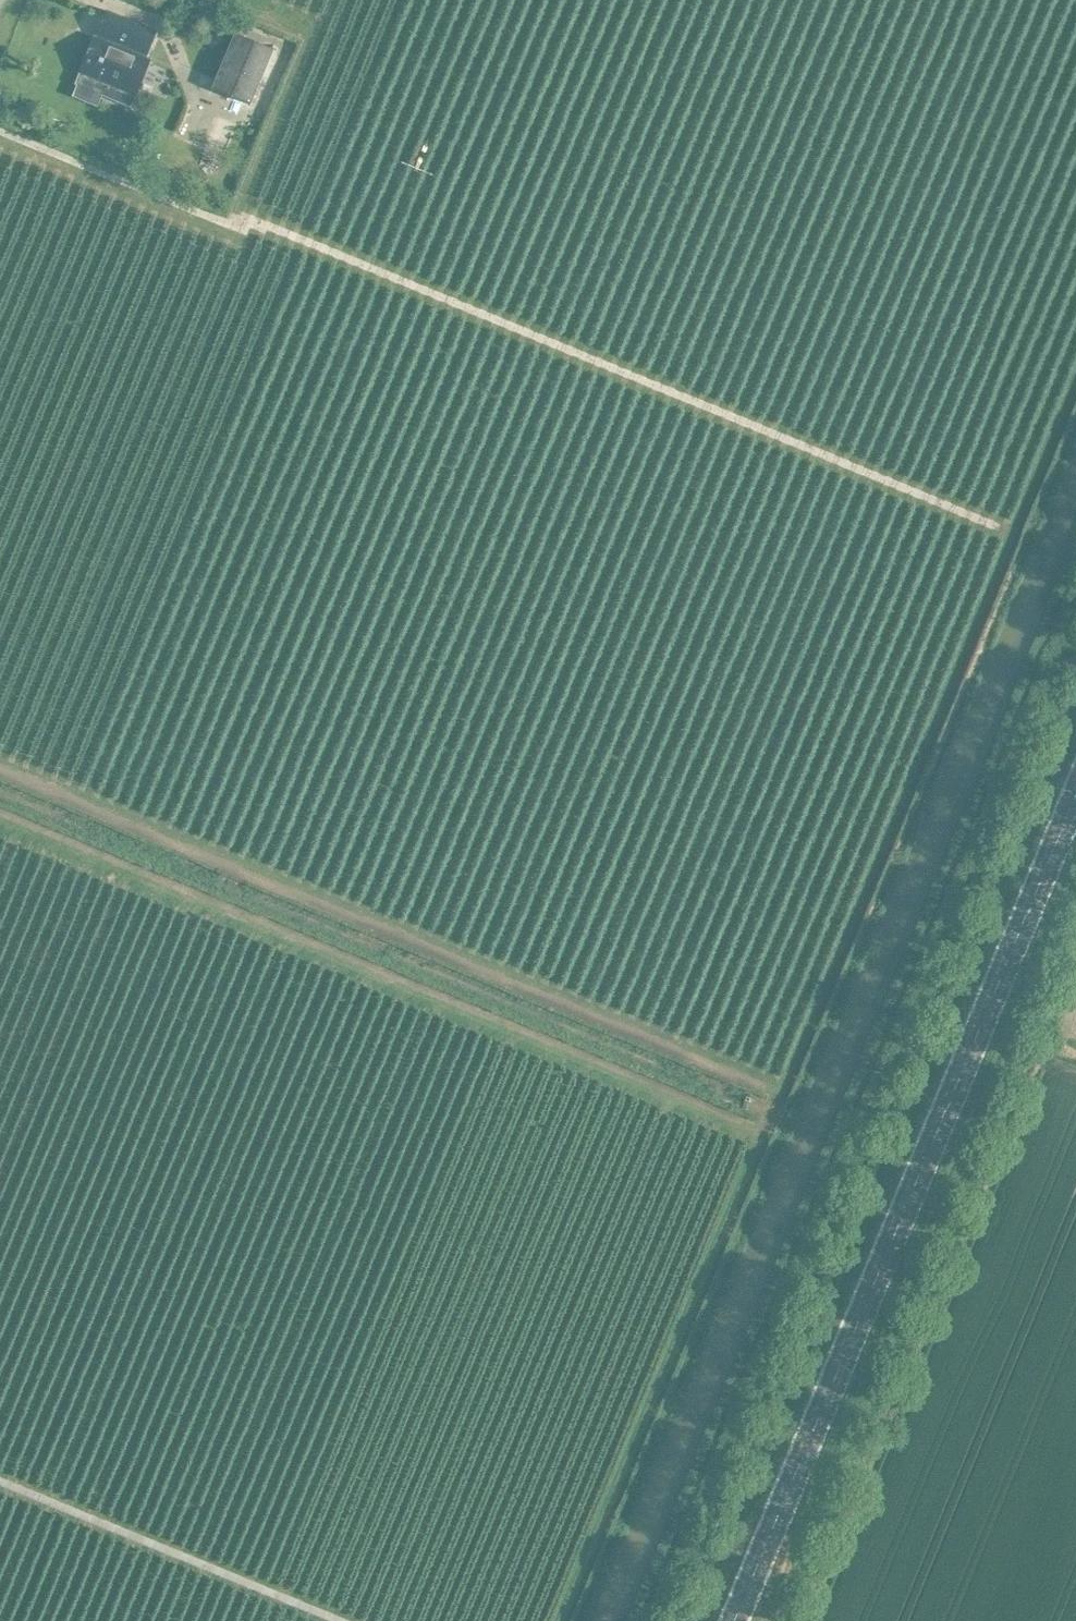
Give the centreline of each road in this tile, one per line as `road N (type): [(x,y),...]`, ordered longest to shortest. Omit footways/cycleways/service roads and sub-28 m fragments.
road 1 (tertiary): [(733,1620),(1075,793)]

